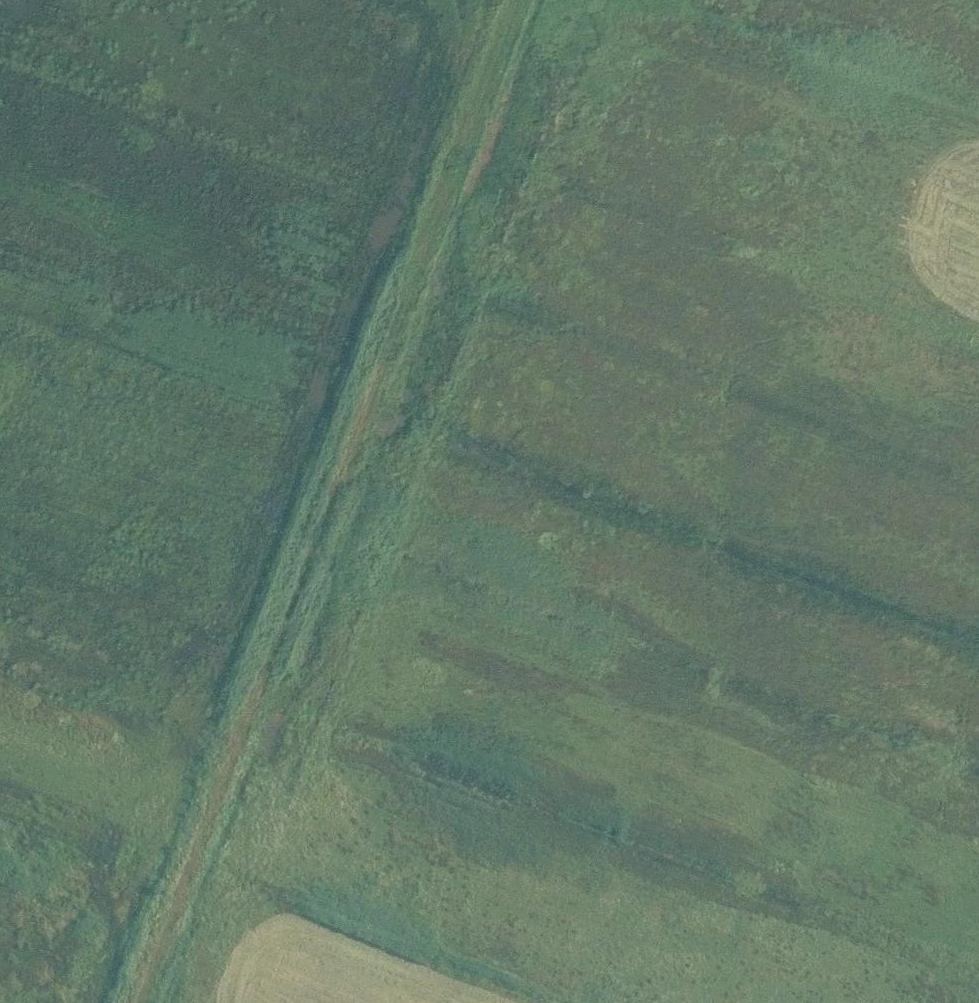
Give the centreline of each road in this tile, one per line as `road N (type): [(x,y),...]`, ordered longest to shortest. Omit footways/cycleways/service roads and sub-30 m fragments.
road 1 (track): [(134,1002),(512,0)]

